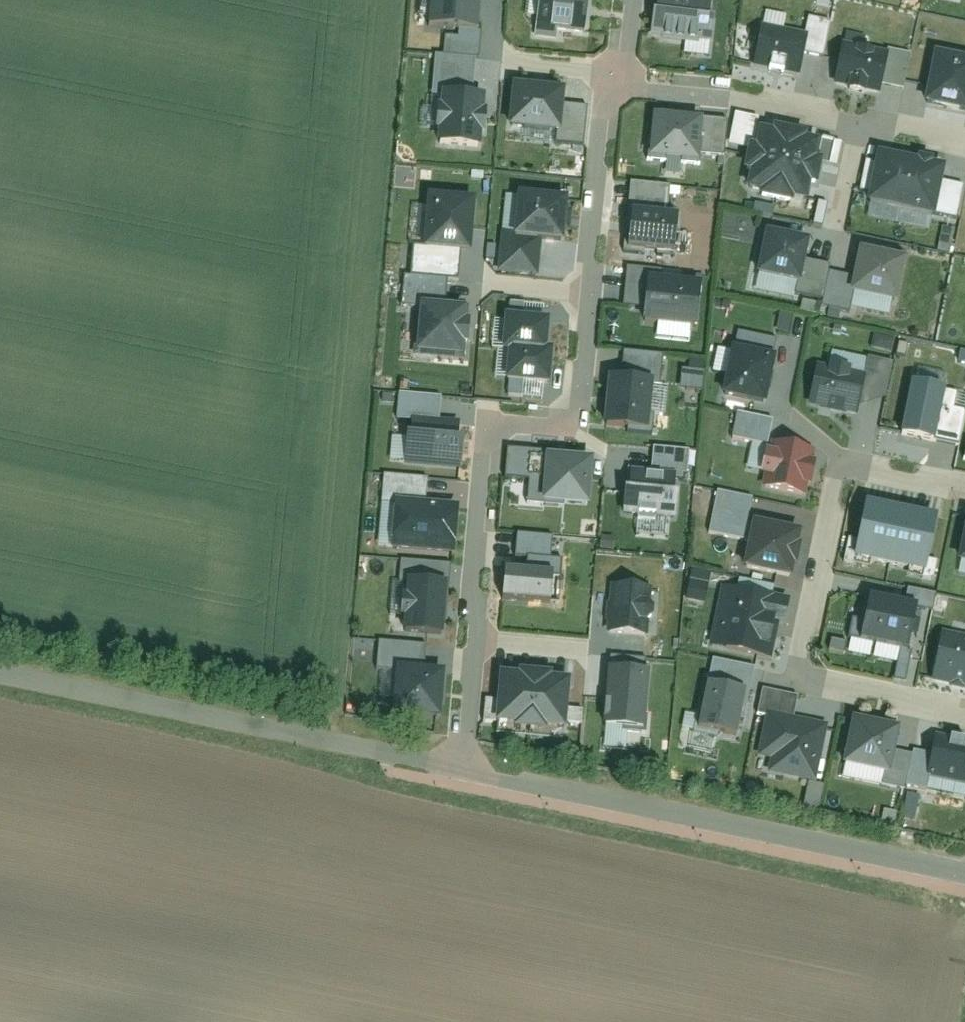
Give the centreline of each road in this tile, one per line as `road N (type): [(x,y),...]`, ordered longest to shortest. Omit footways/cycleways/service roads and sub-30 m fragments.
road 1 (residential): [(614,85),(598,149),(575,418),(493,422),(462,774)]
road 2 (unclassified): [(462,774),(964,879)]
road 3 (unclassified): [(0,678),(462,774)]
road 4 (residential): [(964,491),(864,472),(842,489),(812,662),(838,688),(964,718)]
road 5 (residential): [(757,102),(964,145)]
road 6 (residential): [(757,102),(614,85)]

